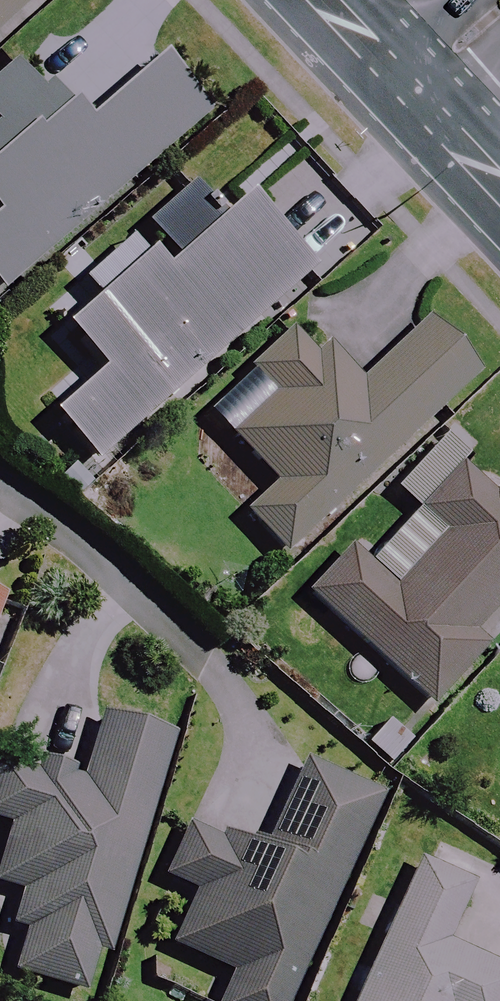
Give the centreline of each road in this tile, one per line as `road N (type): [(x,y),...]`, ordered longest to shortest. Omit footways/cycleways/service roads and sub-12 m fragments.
road 1 (residential): [(0,480),(101,558),(206,663)]
road 2 (secondary): [(499,191),(409,94)]
road 3 (secondary): [(409,94),(321,0)]
road 4 (tertiary): [(409,94),(499,14)]

